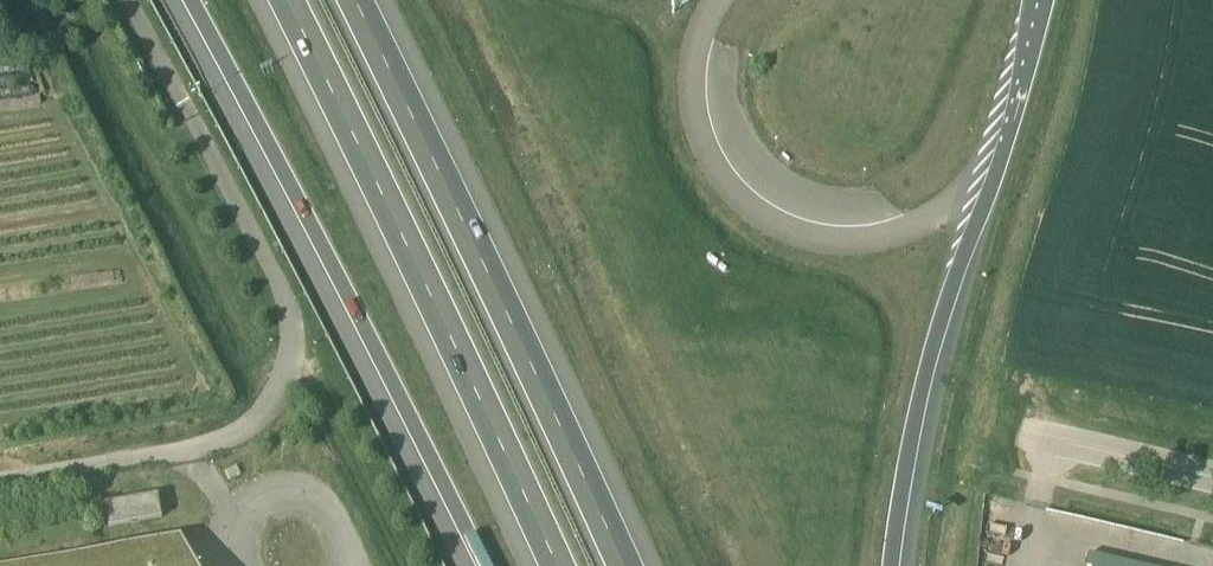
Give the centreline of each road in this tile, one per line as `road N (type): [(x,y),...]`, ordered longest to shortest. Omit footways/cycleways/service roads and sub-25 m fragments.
road 1 (motorway): [(180,0),(480,565)]
road 2 (motorway): [(628,565),(356,0)]
road 3 (motorway): [(287,0),(555,565)]
road 4 (residential): [(191,119),(282,291),(294,342),(281,390),(248,430),(197,449),(0,483)]
road 5 (motorway): [(895,565),(927,373),(997,169),(1039,0)]
road 6 (unclassified): [(347,565),(347,543),(330,508),(283,496),(237,515),(230,547)]

